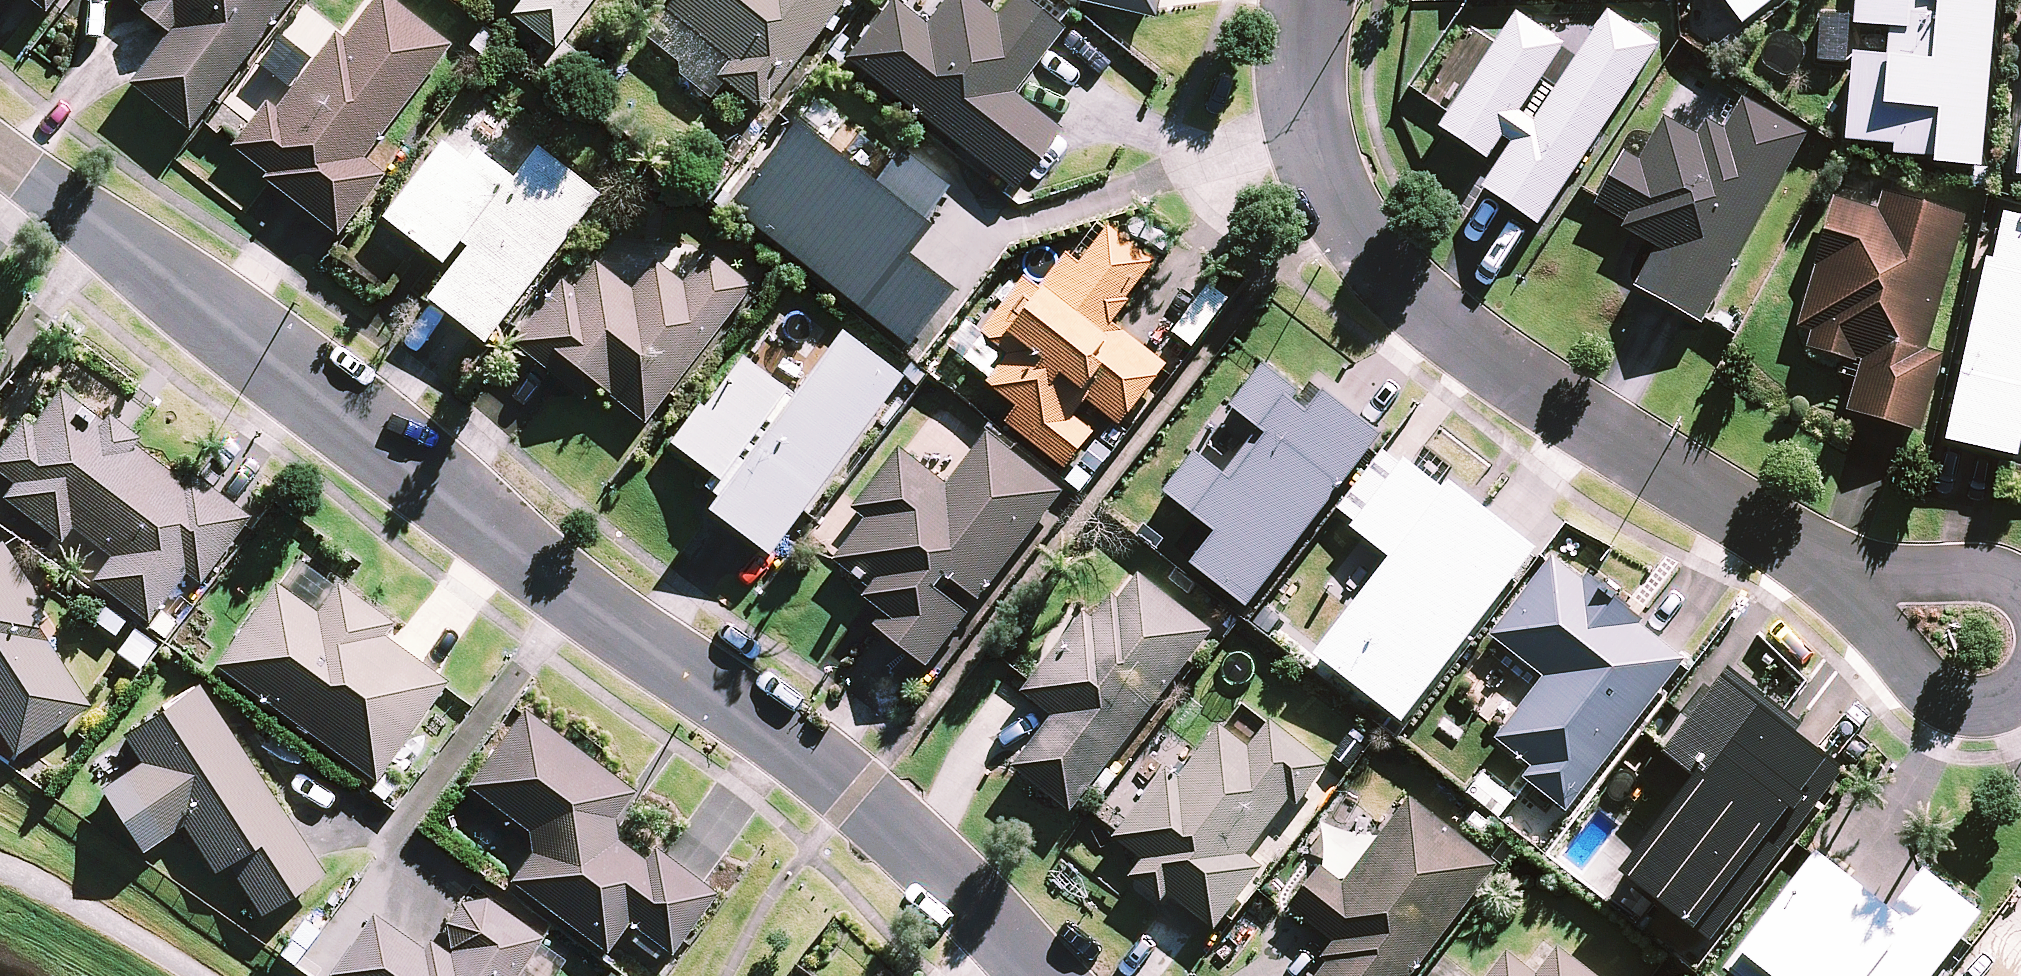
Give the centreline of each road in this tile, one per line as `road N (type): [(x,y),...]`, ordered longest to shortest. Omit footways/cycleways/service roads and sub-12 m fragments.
road 1 (residential): [(0,144),(848,800),(1042,975)]
road 2 (residential): [(1309,0),(1303,138),(1328,201),(1423,307),(1549,405),(1836,573)]
road 3 (residential): [(1836,573),(1982,577),(2020,608)]
road 4 (residential): [(2020,669),(1988,699),(1928,685),(1891,651)]

